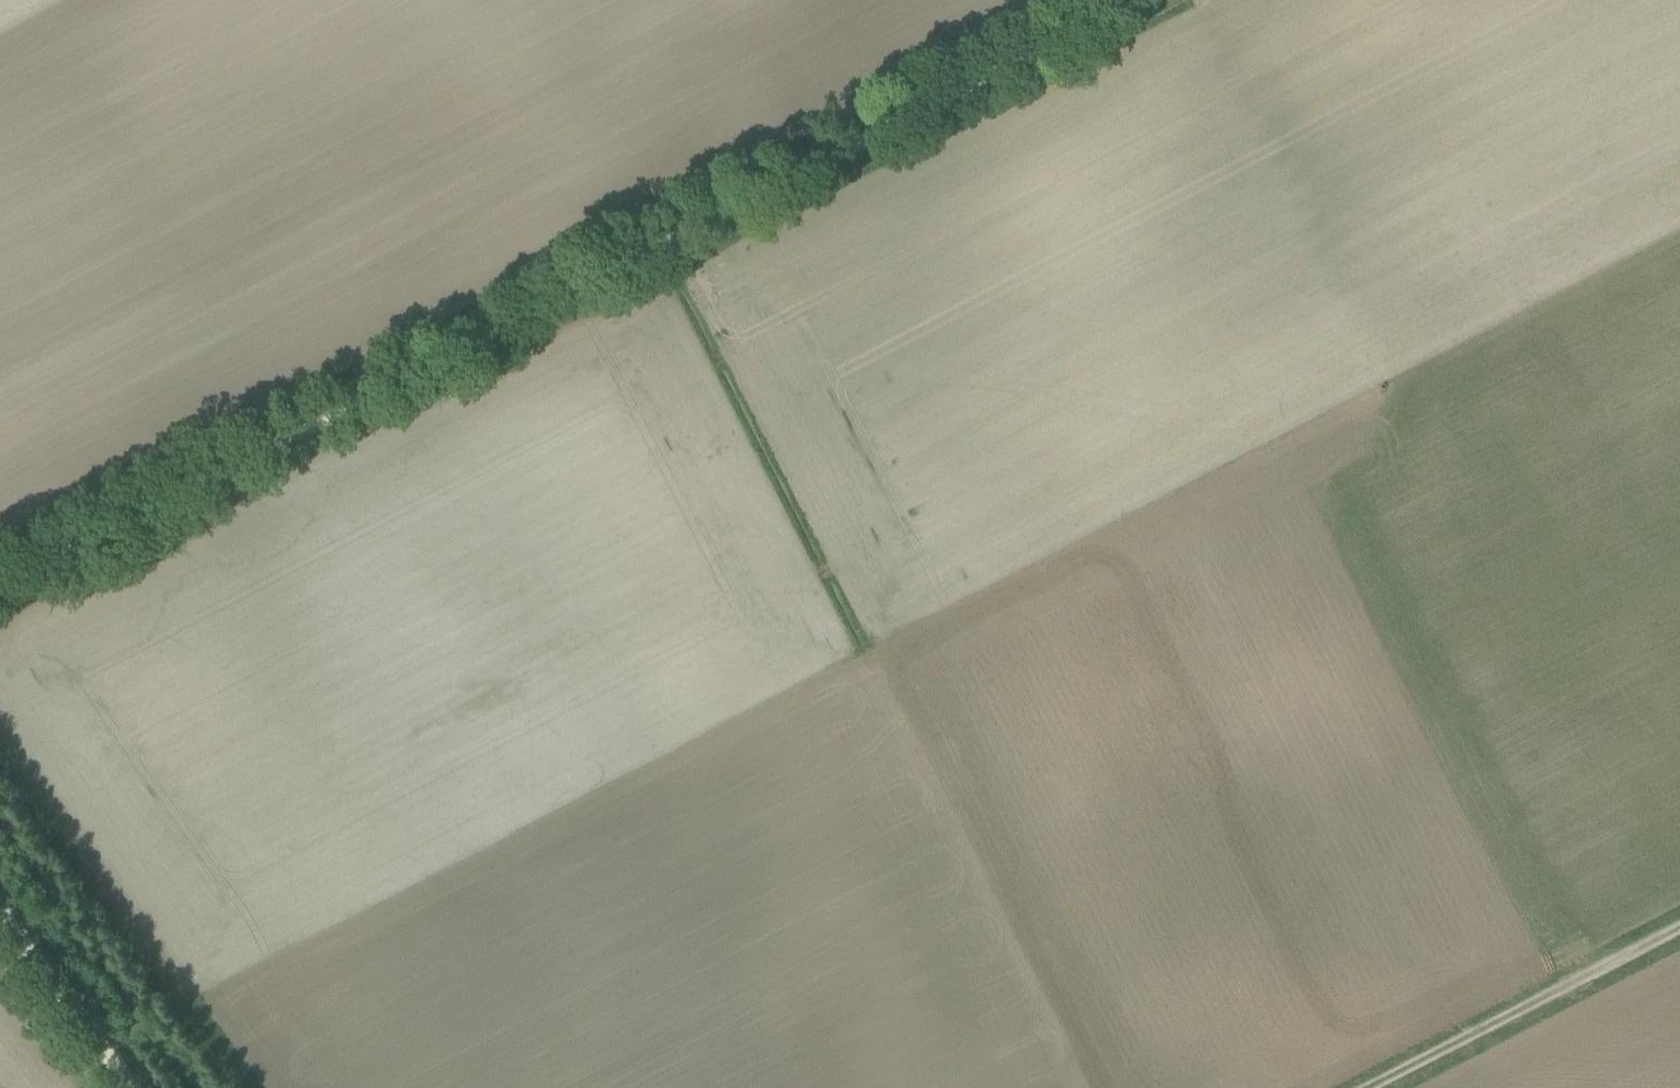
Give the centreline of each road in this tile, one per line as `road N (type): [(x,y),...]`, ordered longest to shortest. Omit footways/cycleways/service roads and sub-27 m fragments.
road 1 (track): [(0,585),(1142,0)]
road 2 (track): [(1679,929),(1372,1087)]
road 3 (track): [(0,919),(126,1087)]

